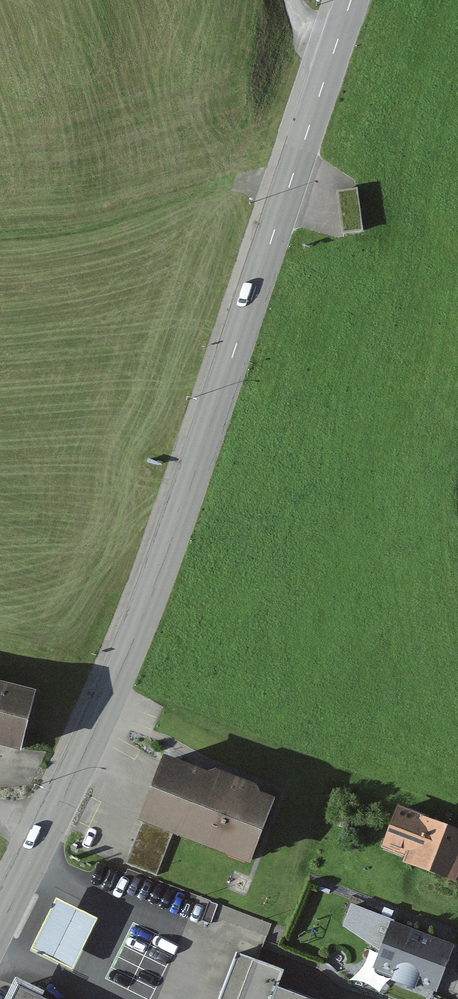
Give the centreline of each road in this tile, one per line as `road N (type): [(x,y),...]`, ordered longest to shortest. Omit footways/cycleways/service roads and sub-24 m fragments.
road 1 (secondary): [(351,0),(146,605),(0,916)]
road 2 (trunk): [(398,0),(397,117),(413,225),(457,432)]
road 3 (track): [(286,197),(240,180),(74,226),(0,234)]

